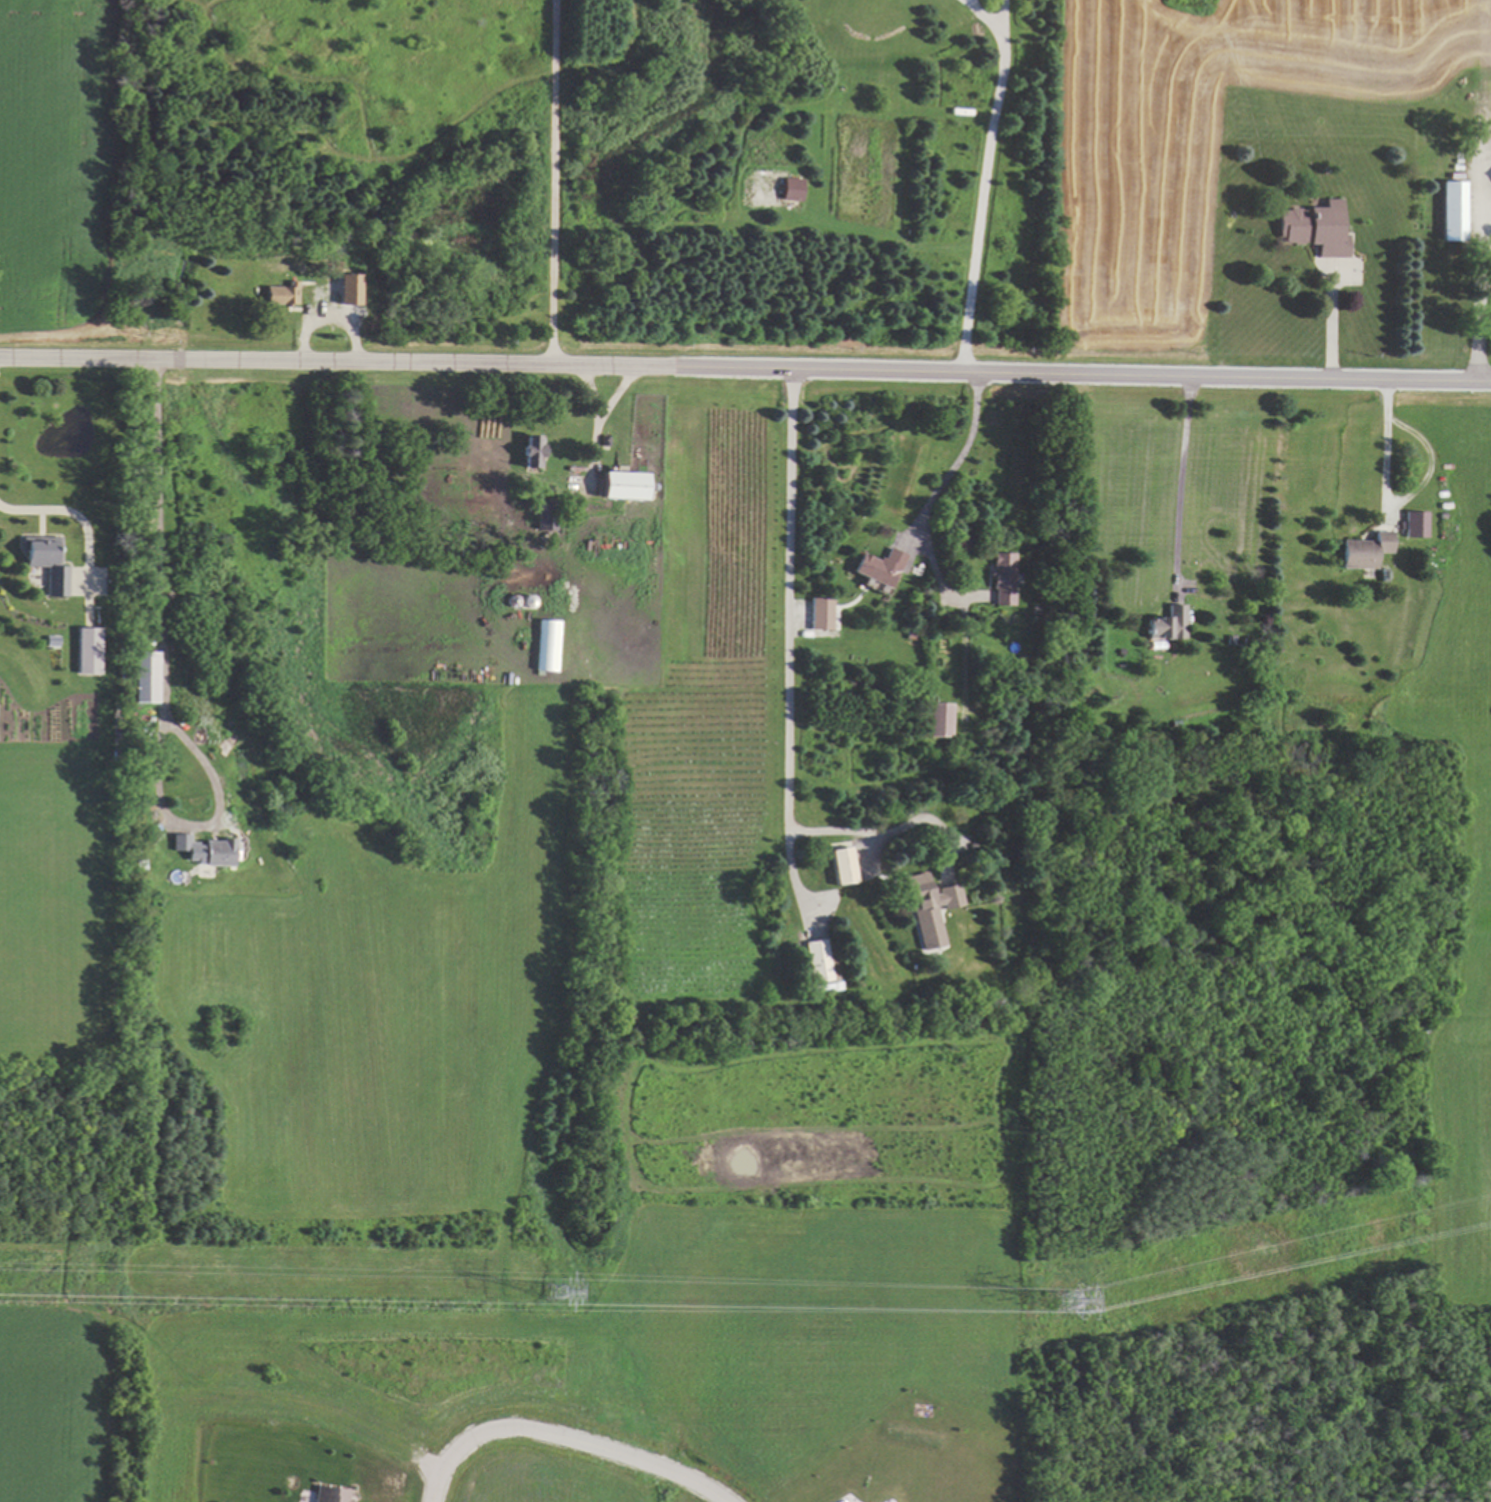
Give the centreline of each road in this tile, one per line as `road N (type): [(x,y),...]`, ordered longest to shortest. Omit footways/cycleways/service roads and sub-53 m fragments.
road 1 (tertiary): [(1490,384),(0,366)]
road 2 (residential): [(725,1501),(662,1467),(500,1428),(451,1453),(430,1501)]

